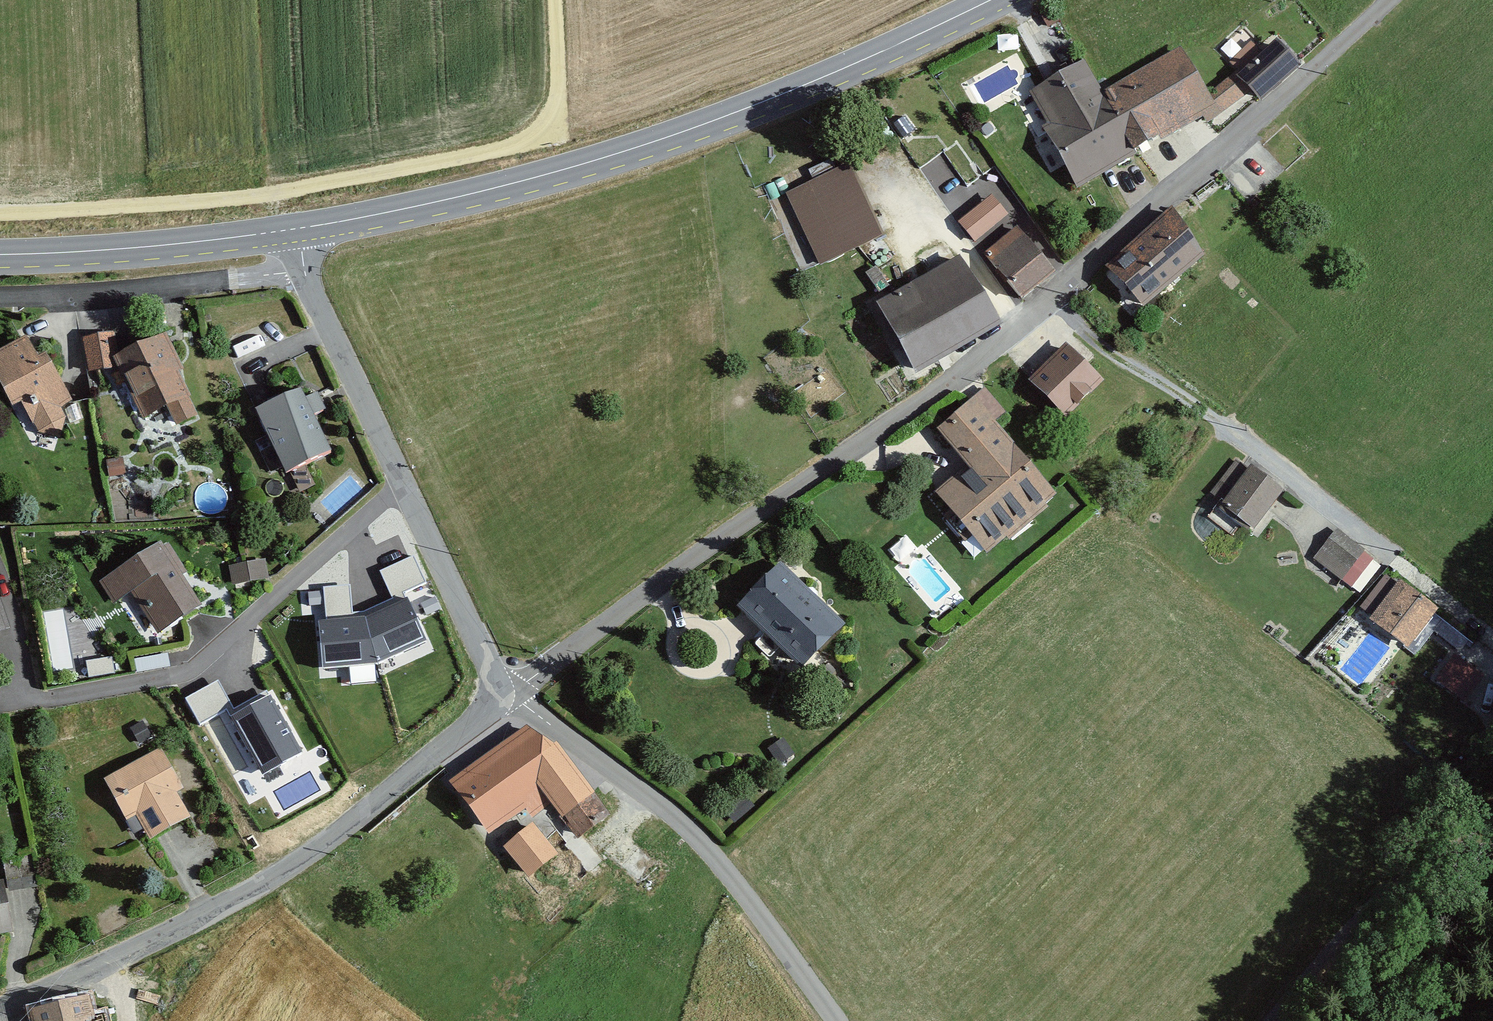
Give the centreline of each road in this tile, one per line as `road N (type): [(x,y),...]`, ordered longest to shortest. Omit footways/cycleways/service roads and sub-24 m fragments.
road 1 (unclassified): [(1390,0),(968,369),(681,566),(510,698)]
road 2 (secondary): [(300,228),(607,156),(744,109),(988,0)]
road 3 (track): [(0,212),(59,214),(295,190),(535,135),(553,111),(555,0)]
road 4 (unclassified): [(510,698),(223,902),(0,1010)]
road 5 (residential): [(835,1020),(755,904),(675,814),(510,698)]
road 6 (residential): [(402,485),(202,660),(23,690)]
road 7 (residential): [(304,273),(0,300)]
road 8 (secondary): [(0,254),(300,228)]
road 9 (track): [(1492,852),(1456,860),(1366,911),(1268,1020)]
road 10 (residential): [(510,698),(402,485)]
road 11 (residential): [(402,485),(304,273)]

